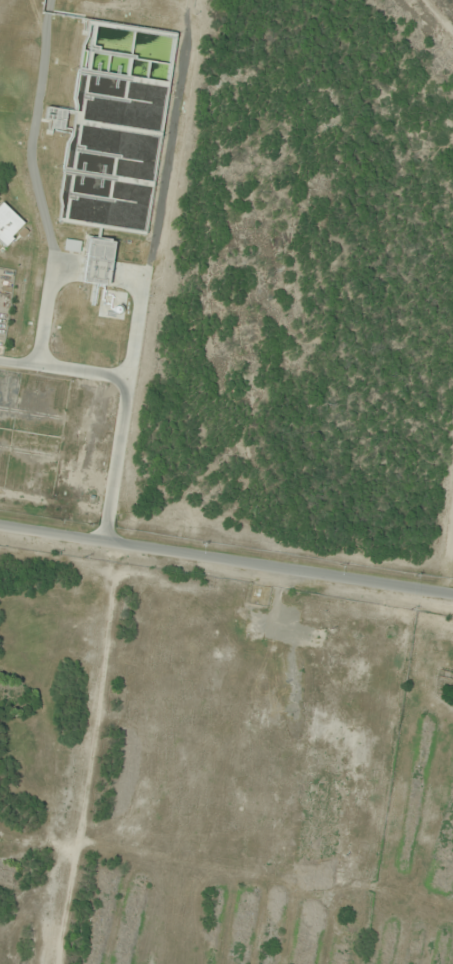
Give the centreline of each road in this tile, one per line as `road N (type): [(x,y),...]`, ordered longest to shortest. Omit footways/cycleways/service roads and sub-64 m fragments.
road 1 (tertiary): [(452,602),(0,529)]

